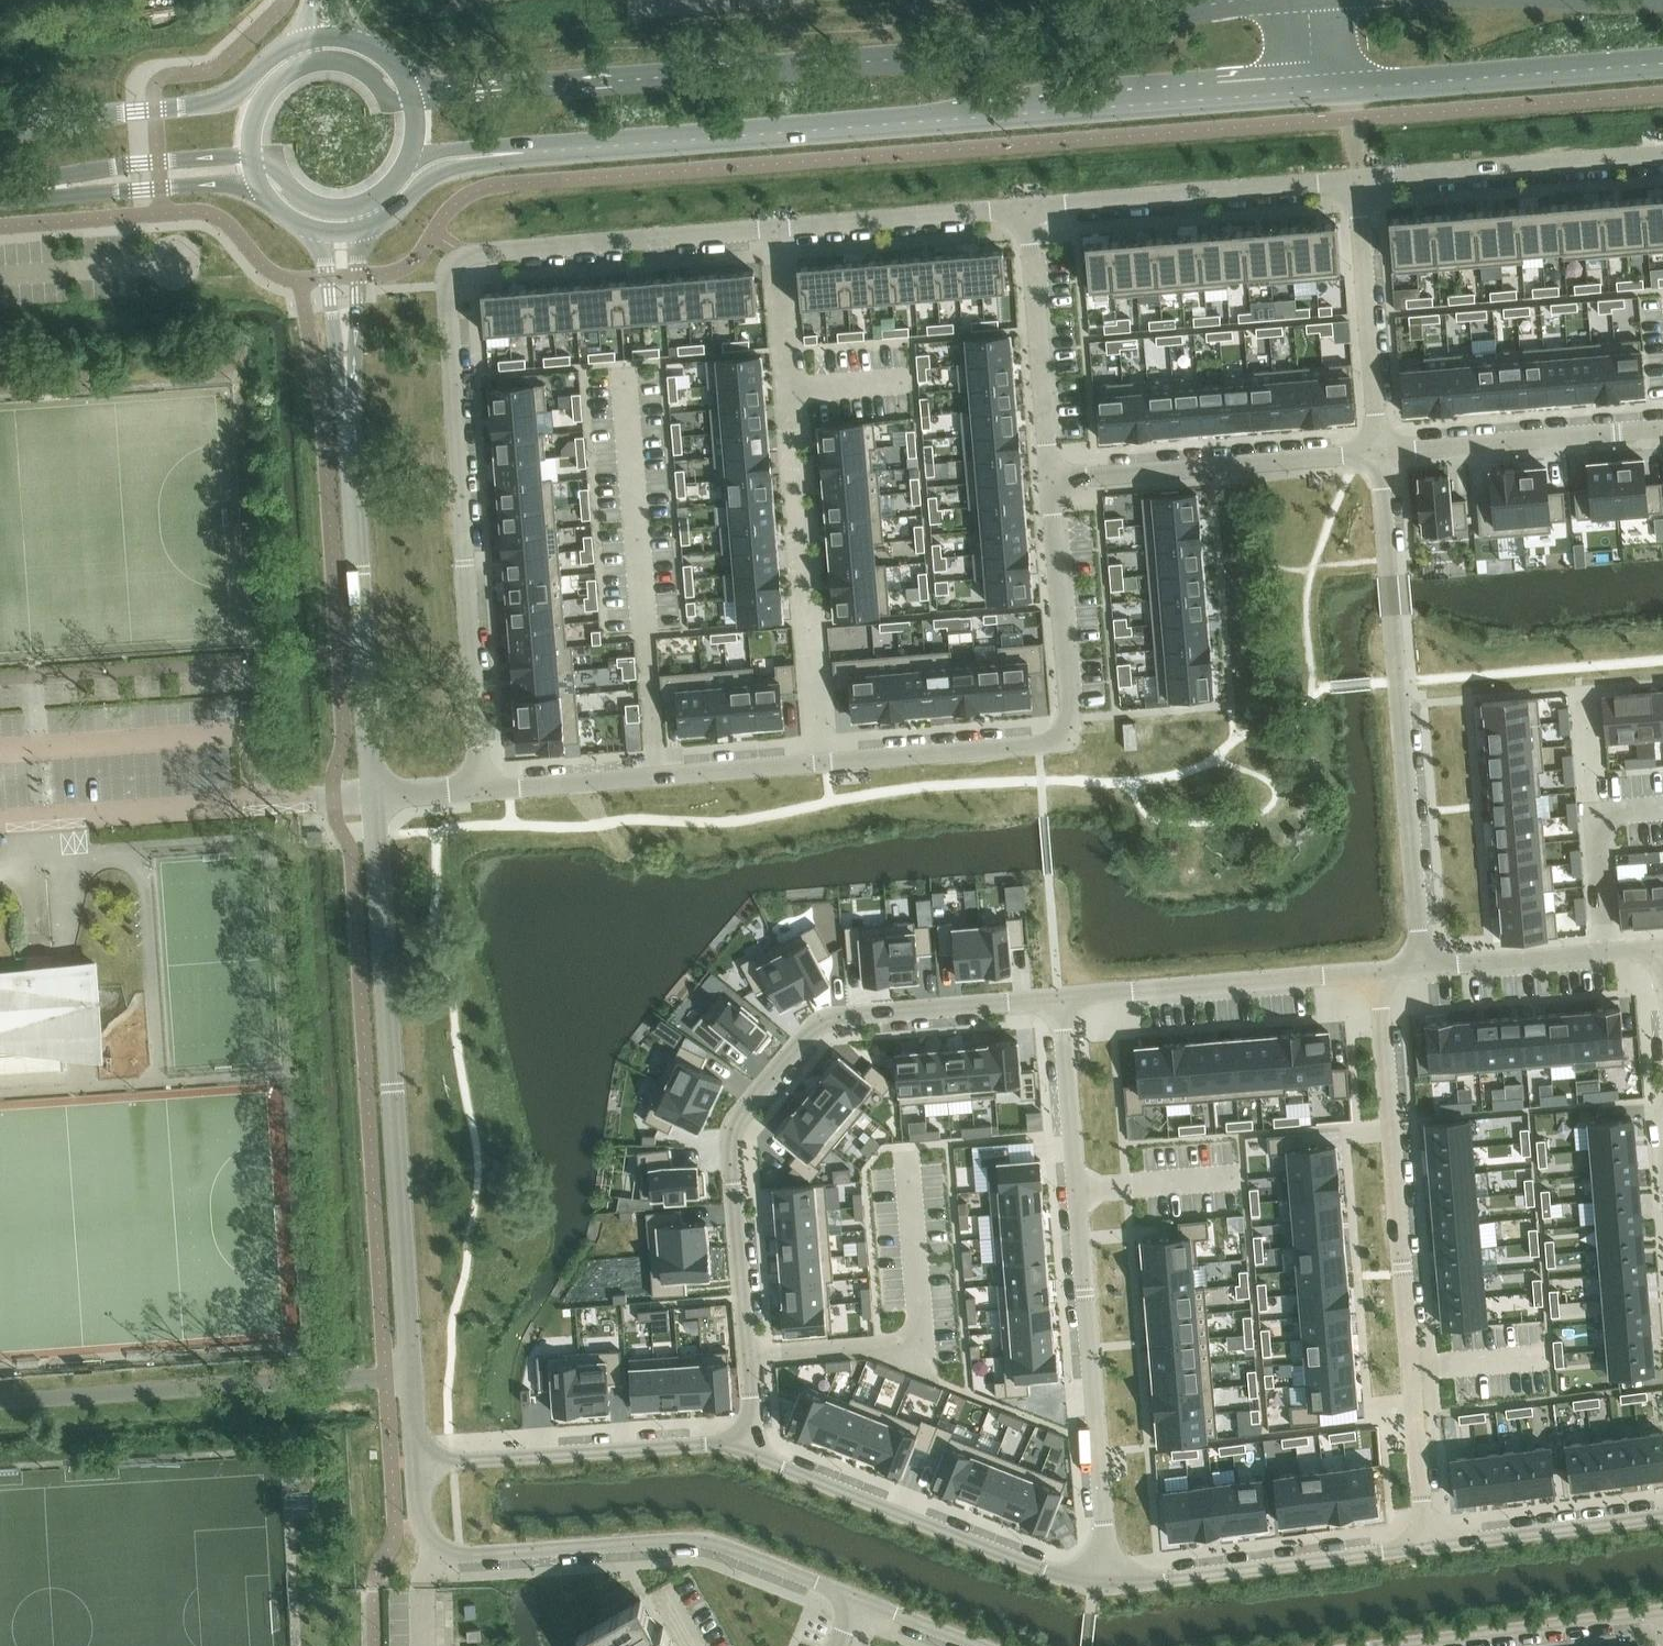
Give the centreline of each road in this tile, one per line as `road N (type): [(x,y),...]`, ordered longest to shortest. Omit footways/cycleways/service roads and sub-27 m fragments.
road 1 (residential): [(478,789),(448,279),(466,255),(776,228)]
road 2 (residential): [(478,789),(1062,740),(1070,717),(1050,479)]
road 3 (secondary): [(530,153),(1313,91)]
road 4 (secondary): [(1249,0),(973,53),(515,90)]
road 5 (residential): [(1058,1001),(823,1019),(732,1129),(748,1356)]
road 6 (residential): [(1058,1001),(1098,1433),(1102,1582)]
road 7 (unclassified): [(412,1376),(374,797)]
road 8 (residential): [(1378,970),(1424,1548)]
road 9 (residential): [(1380,451),(1421,966)]
road 10 (residential): [(439,1547),(460,1554),(696,1538),(858,1598)]
road 11 (unclassified): [(412,1376),(0,1402)]
road 12 (unclassified): [(374,797),(347,387)]
road 13 (residential): [(1102,1582),(1053,1572),(752,1454)]
road 14 (secondary): [(1313,91),(1662,65)]
road 15 (residential): [(752,1454),(707,1444),(417,1459)]
road 16 (residential): [(1050,479),(1380,451)]
road 17 (residential): [(1028,207),(1356,182)]
road 18 (secondary): [(306,40),(222,102),(0,127)]
road 19 (residential): [(1424,1548),(1102,1582)]
road 20 (residential): [(1378,970),(1058,1001)]
road 21 (residential): [(1356,182),(1662,154)]
road 22 (residential): [(1380,451),(1662,429)]
road 23 (residential): [(907,382),(790,390),(776,228)]
road 24 (residential): [(1050,479),(1028,207)]
road 25 (residential): [(1356,182),(1380,451)]
road 26 (residential): [(1395,1645),(1662,1612)]
road 27 (residential): [(776,228),(1028,207)]
road 28 (residential): [(1662,948),(1421,966)]
road 29 (residential): [(1662,1517),(1424,1548)]
road 30 (secondary): [(44,189),(233,185),(271,202)]
road 31 (secondary): [(44,189),(110,169),(252,155)]
road 32 (secondary): [(360,230),(393,215),(436,173),(530,153)]
road 33 (residential): [(923,1340),(748,1356)]
road 34 (unclassified): [(315,231),(347,387)]
road 35 (unclassified): [(347,387),(360,230)]
road 36 (secondary): [(252,155),(274,162),(313,202),(336,208),(372,202)]
road 37 (residential): [(858,1598),(977,1645)]
road 38 (secondary): [(413,103),(390,100),(353,67),(302,66)]
road 39 (secondary): [(409,164),(492,147),(530,153)]

